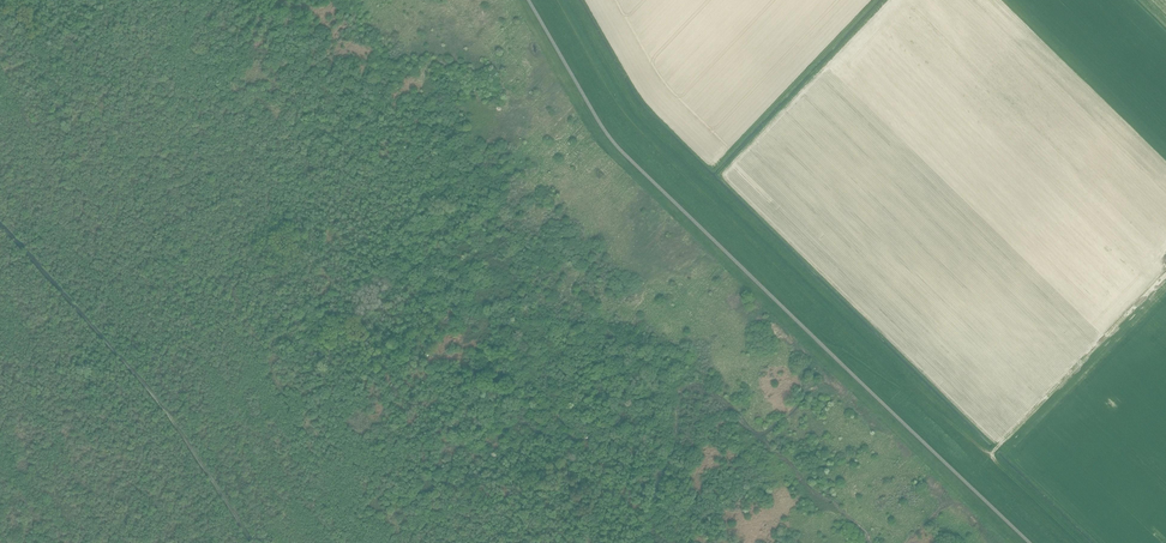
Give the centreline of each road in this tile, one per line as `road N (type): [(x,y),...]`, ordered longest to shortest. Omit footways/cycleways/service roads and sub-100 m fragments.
road 1 (track): [(791,315),(996,455),(1165,278)]
road 2 (track): [(252,542),(142,381),(0,226)]

